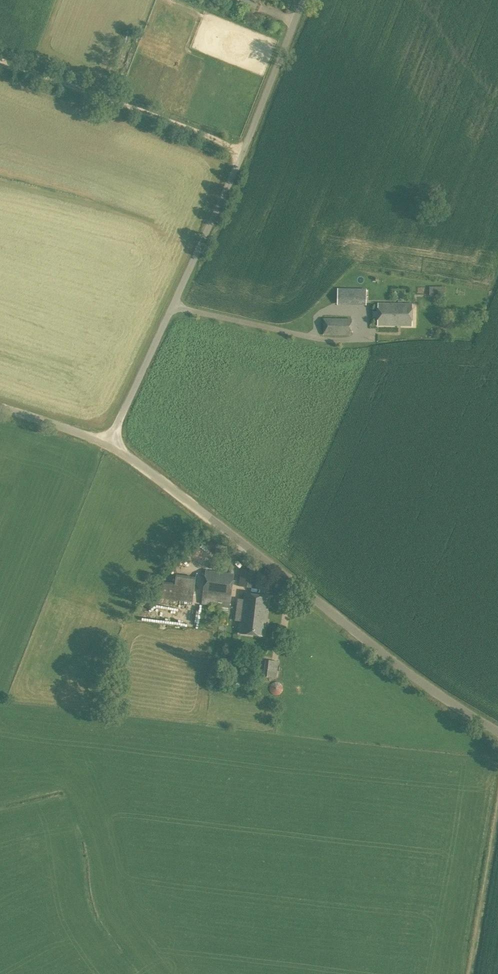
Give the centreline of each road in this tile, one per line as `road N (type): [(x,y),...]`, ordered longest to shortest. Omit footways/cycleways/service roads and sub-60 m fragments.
road 1 (unclassified): [(108,445),(304,0)]
road 2 (unclassified): [(497,730),(398,664),(108,445)]
road 3 (track): [(0,60),(243,151)]
road 4 (track): [(497,806),(470,973)]

